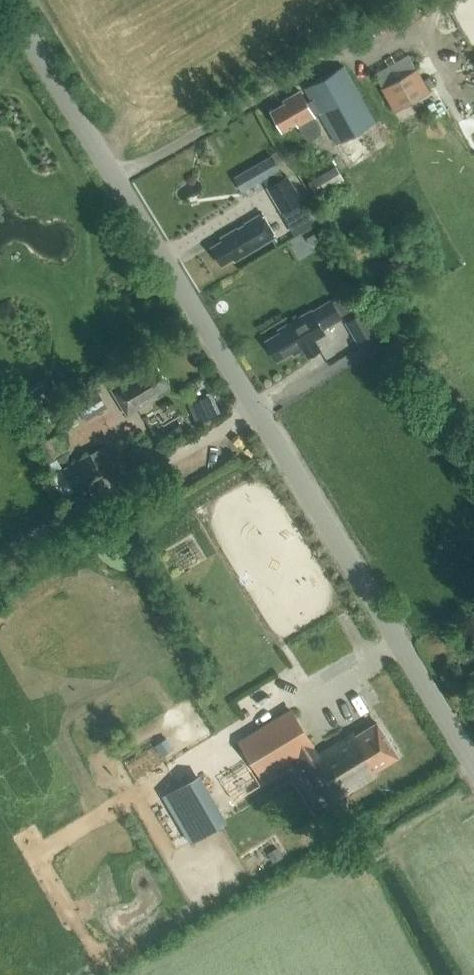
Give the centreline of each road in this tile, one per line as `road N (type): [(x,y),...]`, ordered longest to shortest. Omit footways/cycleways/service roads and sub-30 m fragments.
road 1 (tertiary): [(473,768),(8,0)]

